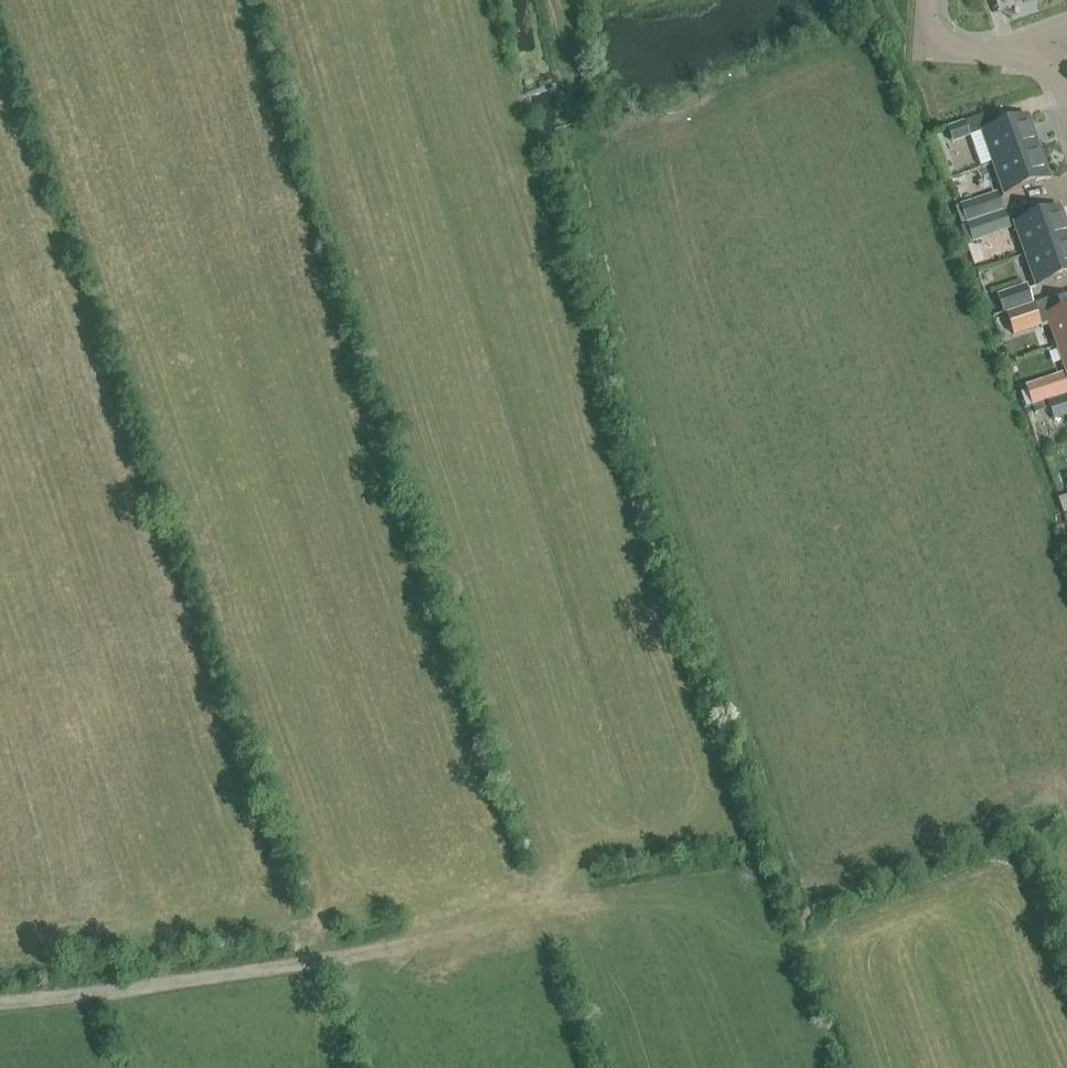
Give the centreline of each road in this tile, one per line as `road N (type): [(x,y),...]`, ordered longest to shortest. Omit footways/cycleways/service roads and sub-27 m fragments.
road 1 (residential): [(1046,34),(987,53),(949,50),(937,41),(929,0)]

